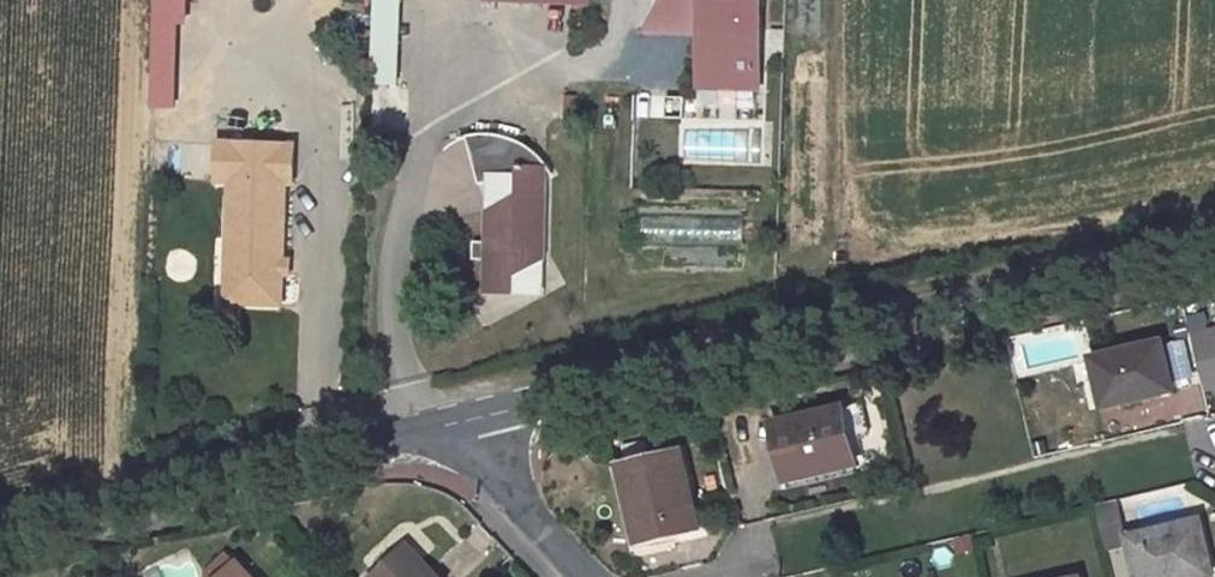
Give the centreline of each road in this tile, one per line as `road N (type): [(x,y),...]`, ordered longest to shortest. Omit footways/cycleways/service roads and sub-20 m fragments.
road 1 (unclassified): [(1214,246),(854,323),(825,341),(737,362),(699,357),(641,369),(583,392),(470,418)]
road 2 (unclassified): [(470,418),(0,532)]
road 3 (residential): [(591,576),(496,475),(470,418)]

